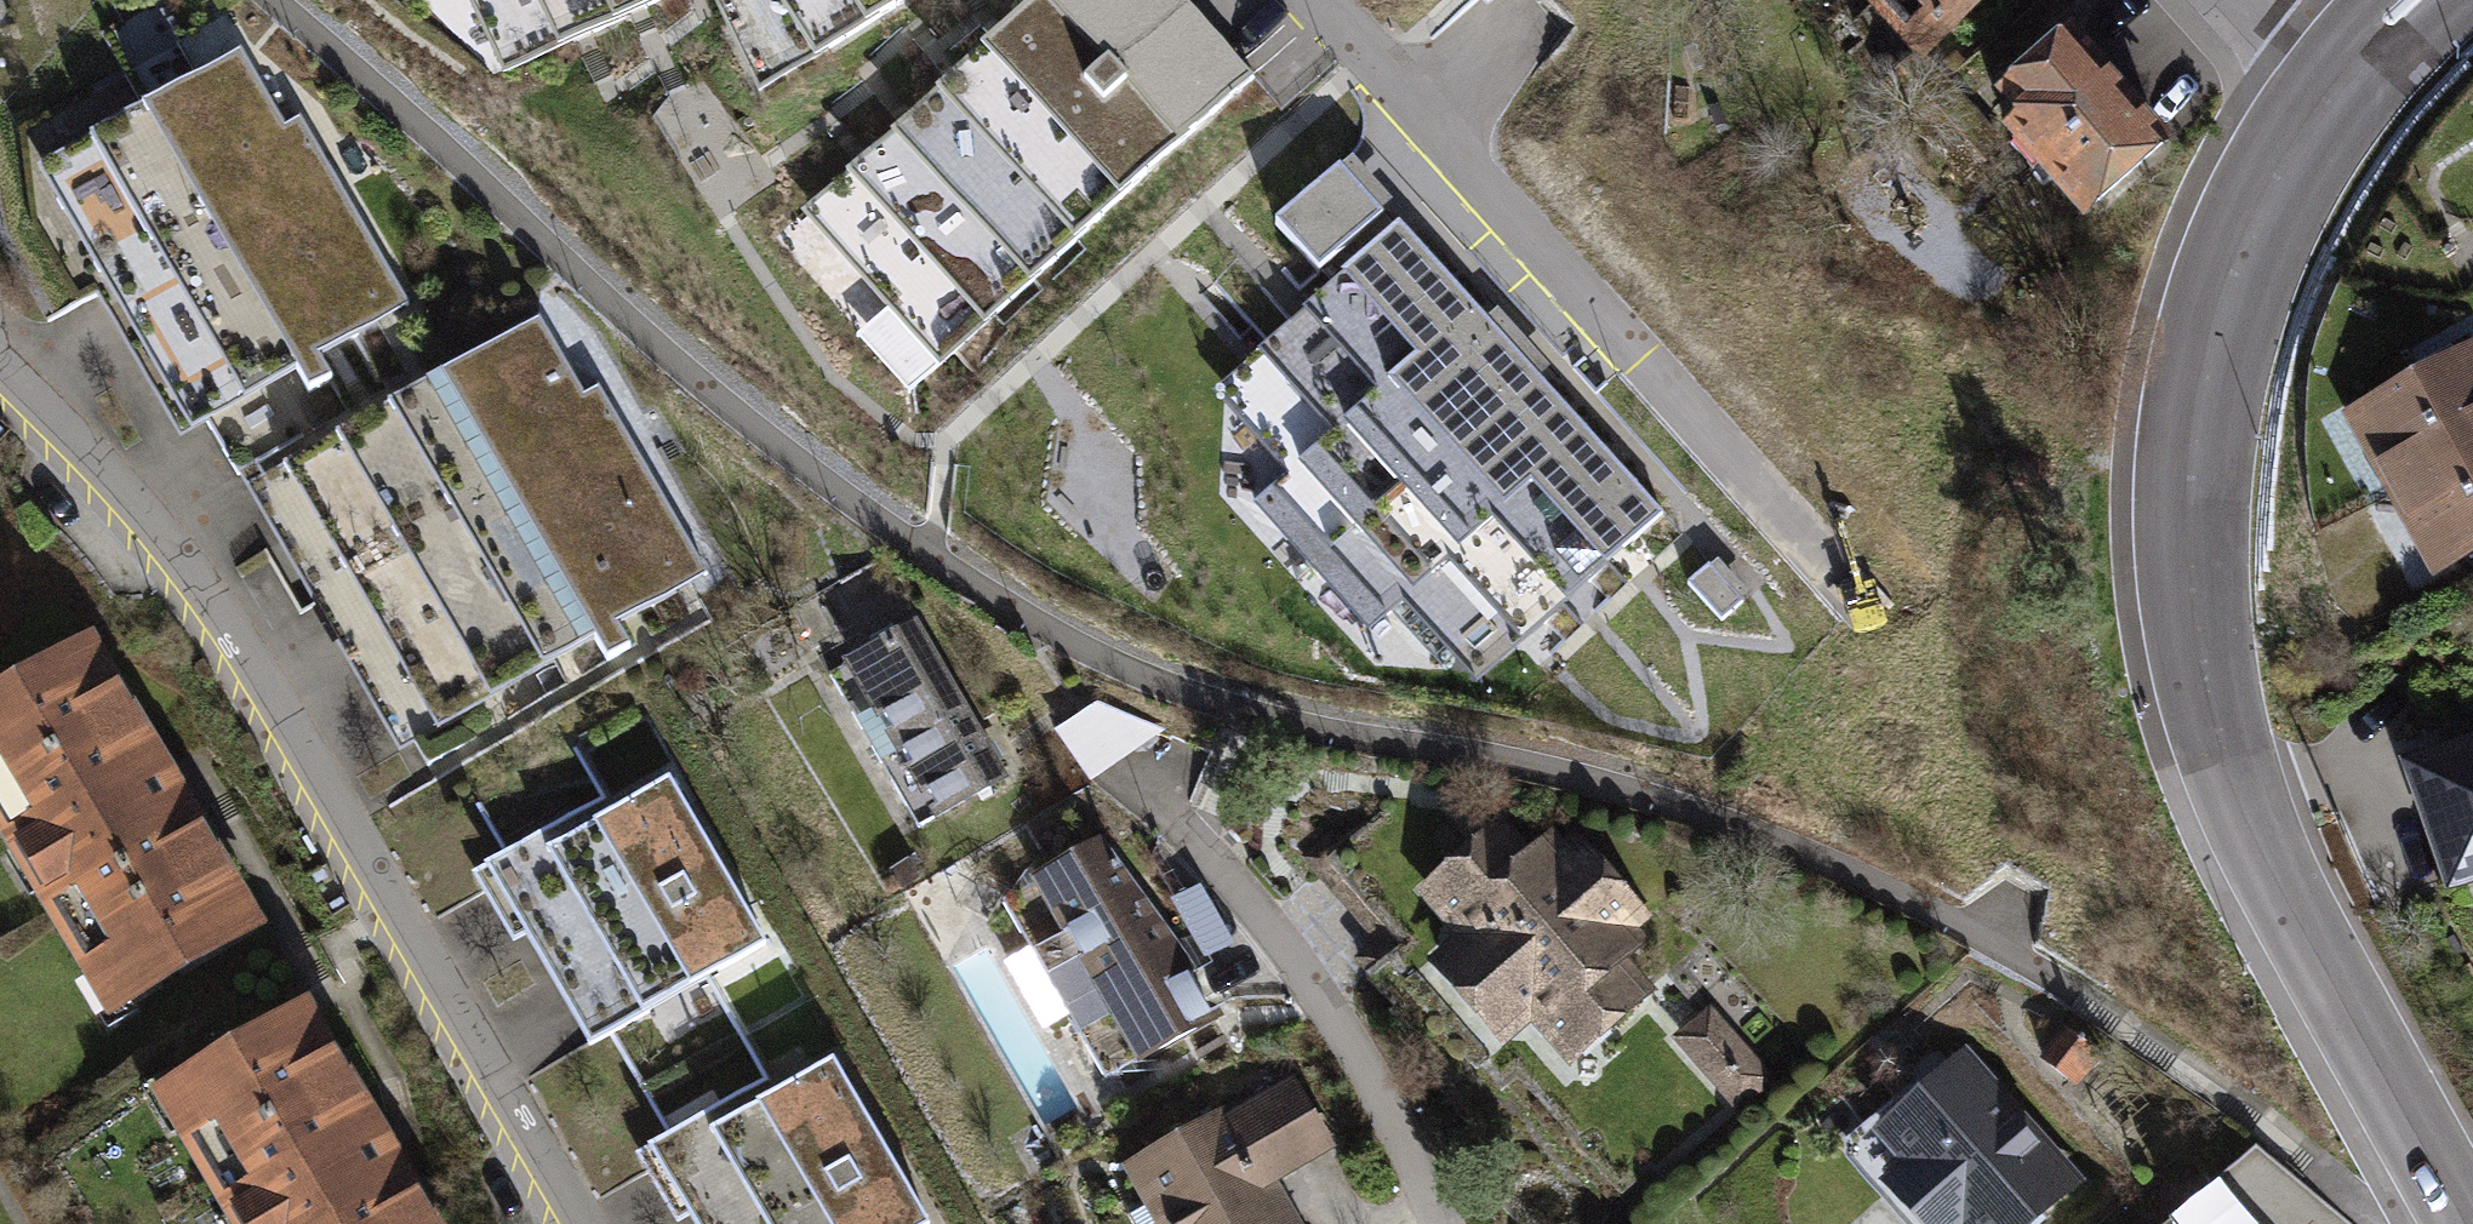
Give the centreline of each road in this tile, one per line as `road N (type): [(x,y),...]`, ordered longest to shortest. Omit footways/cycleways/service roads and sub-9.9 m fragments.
road 1 (residential): [(1902,895),(1798,847),(1522,763),(1243,712),(1136,673),(1037,621),(826,482),(689,373),(274,0)]
road 2 (tertiary): [(2464,1223),(2247,822),(2196,669),(2183,517),(2195,392),(2243,227),(2321,88)]
road 3 (residential): [(583,1223),(252,659),(186,561),(90,450),(0,363)]
road 4 (residential): [(1324,0),(1863,606)]
road 5 (residential): [(1441,1223),(1382,1098),(1296,963),(1197,838)]
road 6 (tertiary): [(2321,88),(2420,0)]
road 7 (residential): [(2321,88),(2235,0)]

